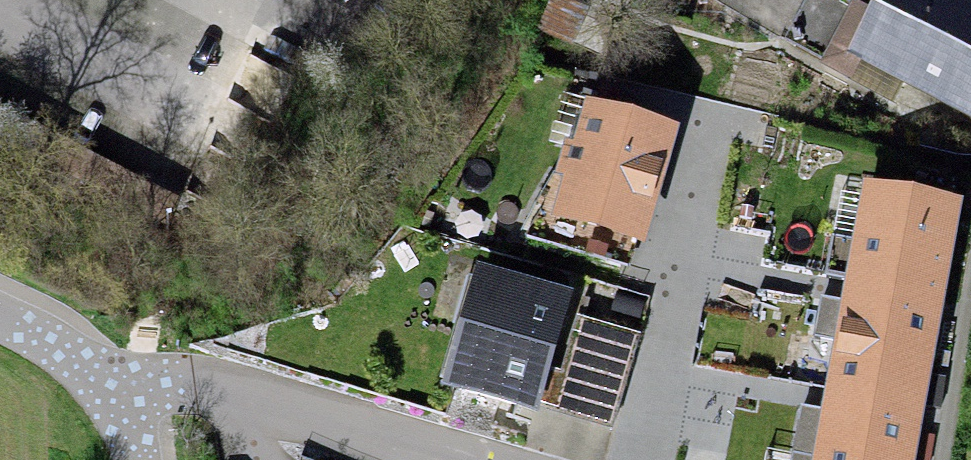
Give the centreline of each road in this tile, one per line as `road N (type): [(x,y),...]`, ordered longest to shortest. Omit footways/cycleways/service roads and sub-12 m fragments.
road 1 (residential): [(122,389),(194,385),(453,459)]
road 2 (residential): [(0,321),(122,389)]

